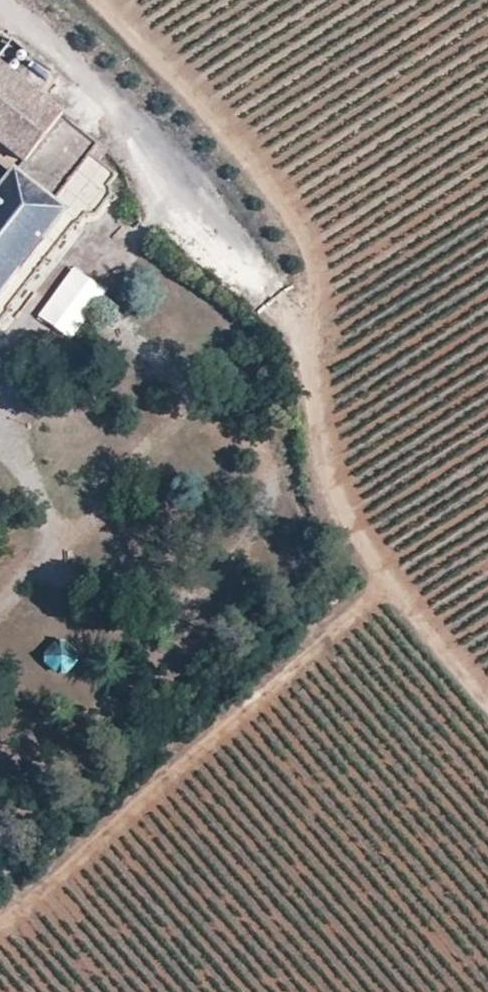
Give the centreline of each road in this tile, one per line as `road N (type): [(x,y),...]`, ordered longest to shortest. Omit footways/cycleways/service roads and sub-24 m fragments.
road 1 (track): [(101,0),(206,104),(290,206),(317,268),(311,379),(344,501),(388,586),(487,703)]
road 2 (track): [(0,924),(363,600),(388,586)]

